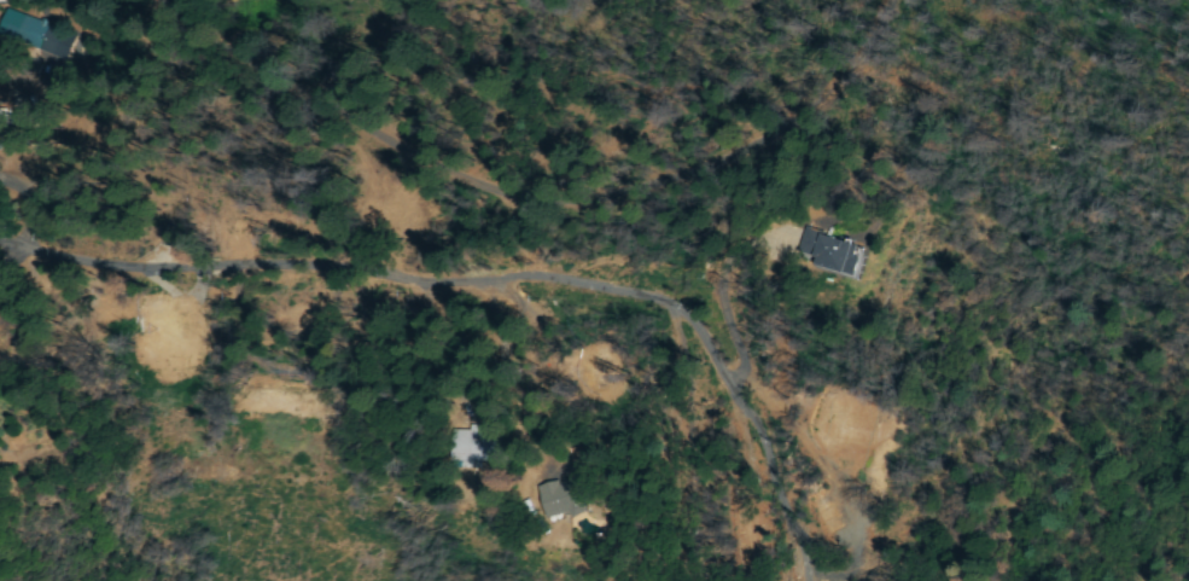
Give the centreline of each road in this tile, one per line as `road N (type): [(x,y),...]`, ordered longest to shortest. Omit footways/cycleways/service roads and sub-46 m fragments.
road 1 (residential): [(759,580),(762,378),(735,313),(690,273),(0,249)]

